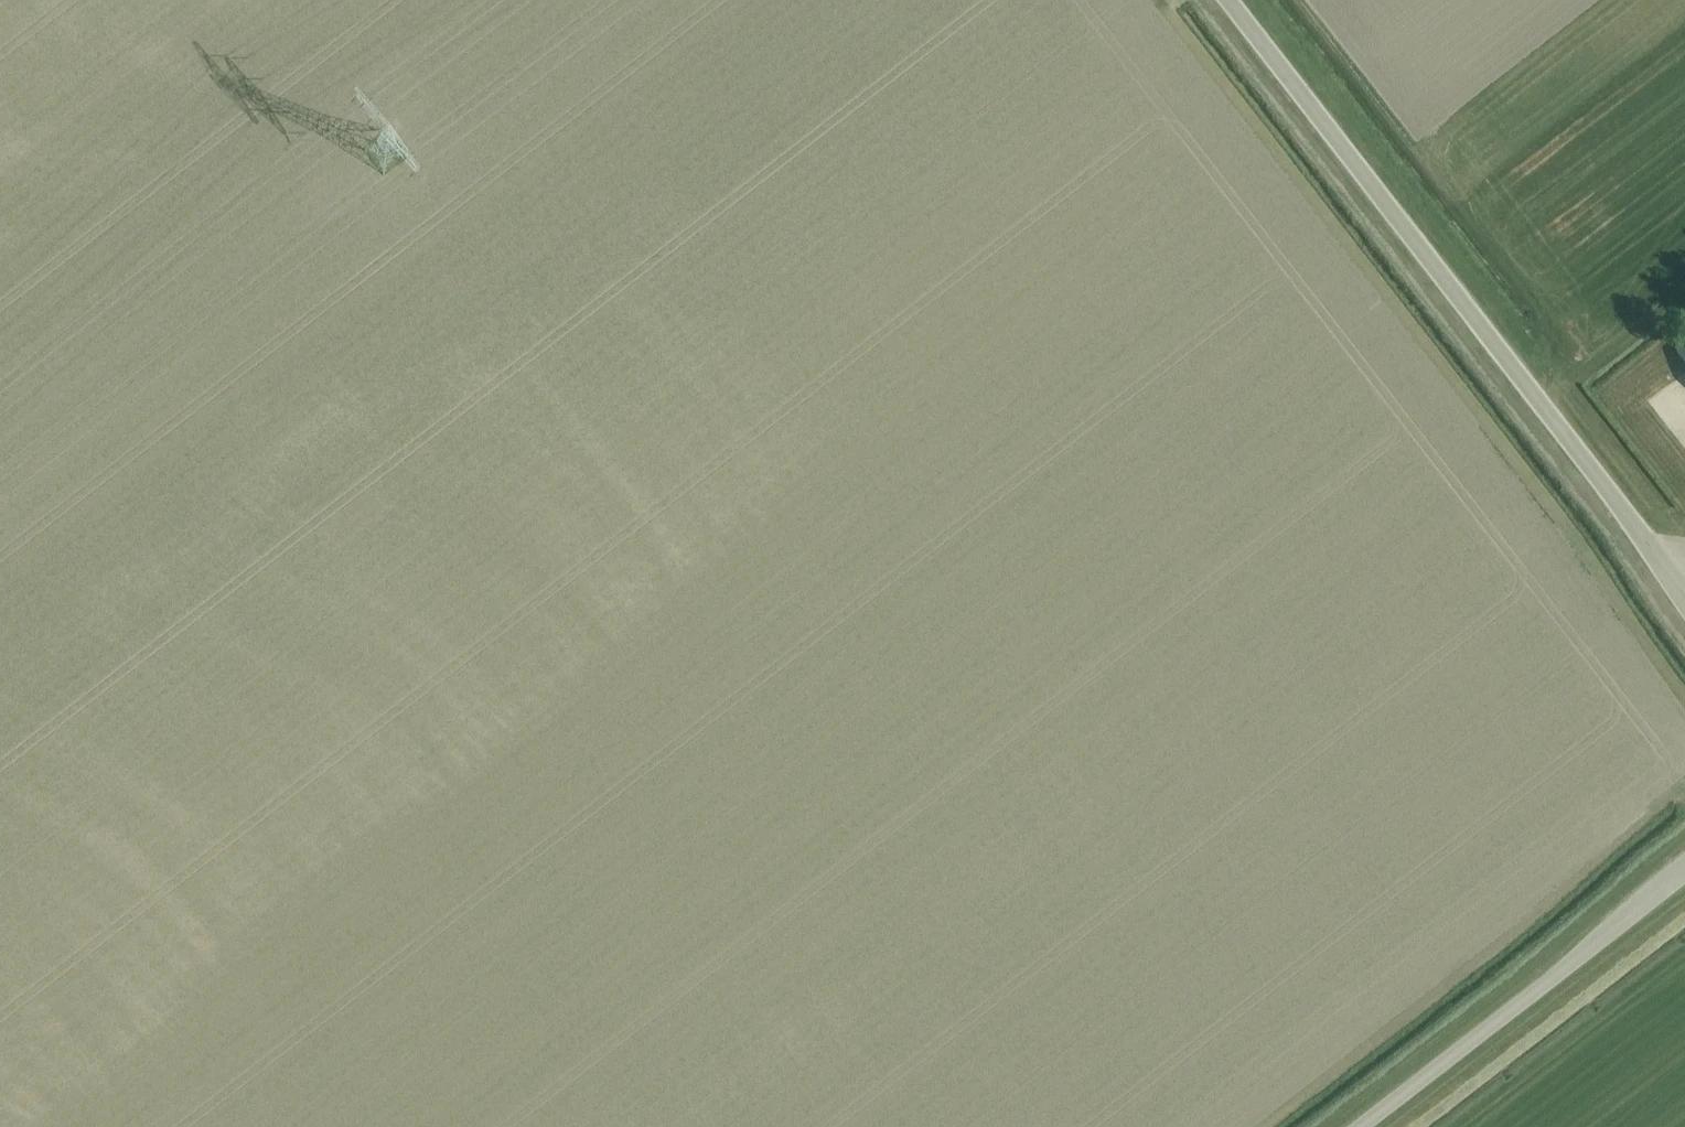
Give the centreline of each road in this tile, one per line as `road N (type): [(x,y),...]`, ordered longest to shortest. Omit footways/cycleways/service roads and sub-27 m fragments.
road 1 (unclassified): [(1684,598),(1232,0)]
road 2 (unclassified): [(1357,1126),(1684,866)]

